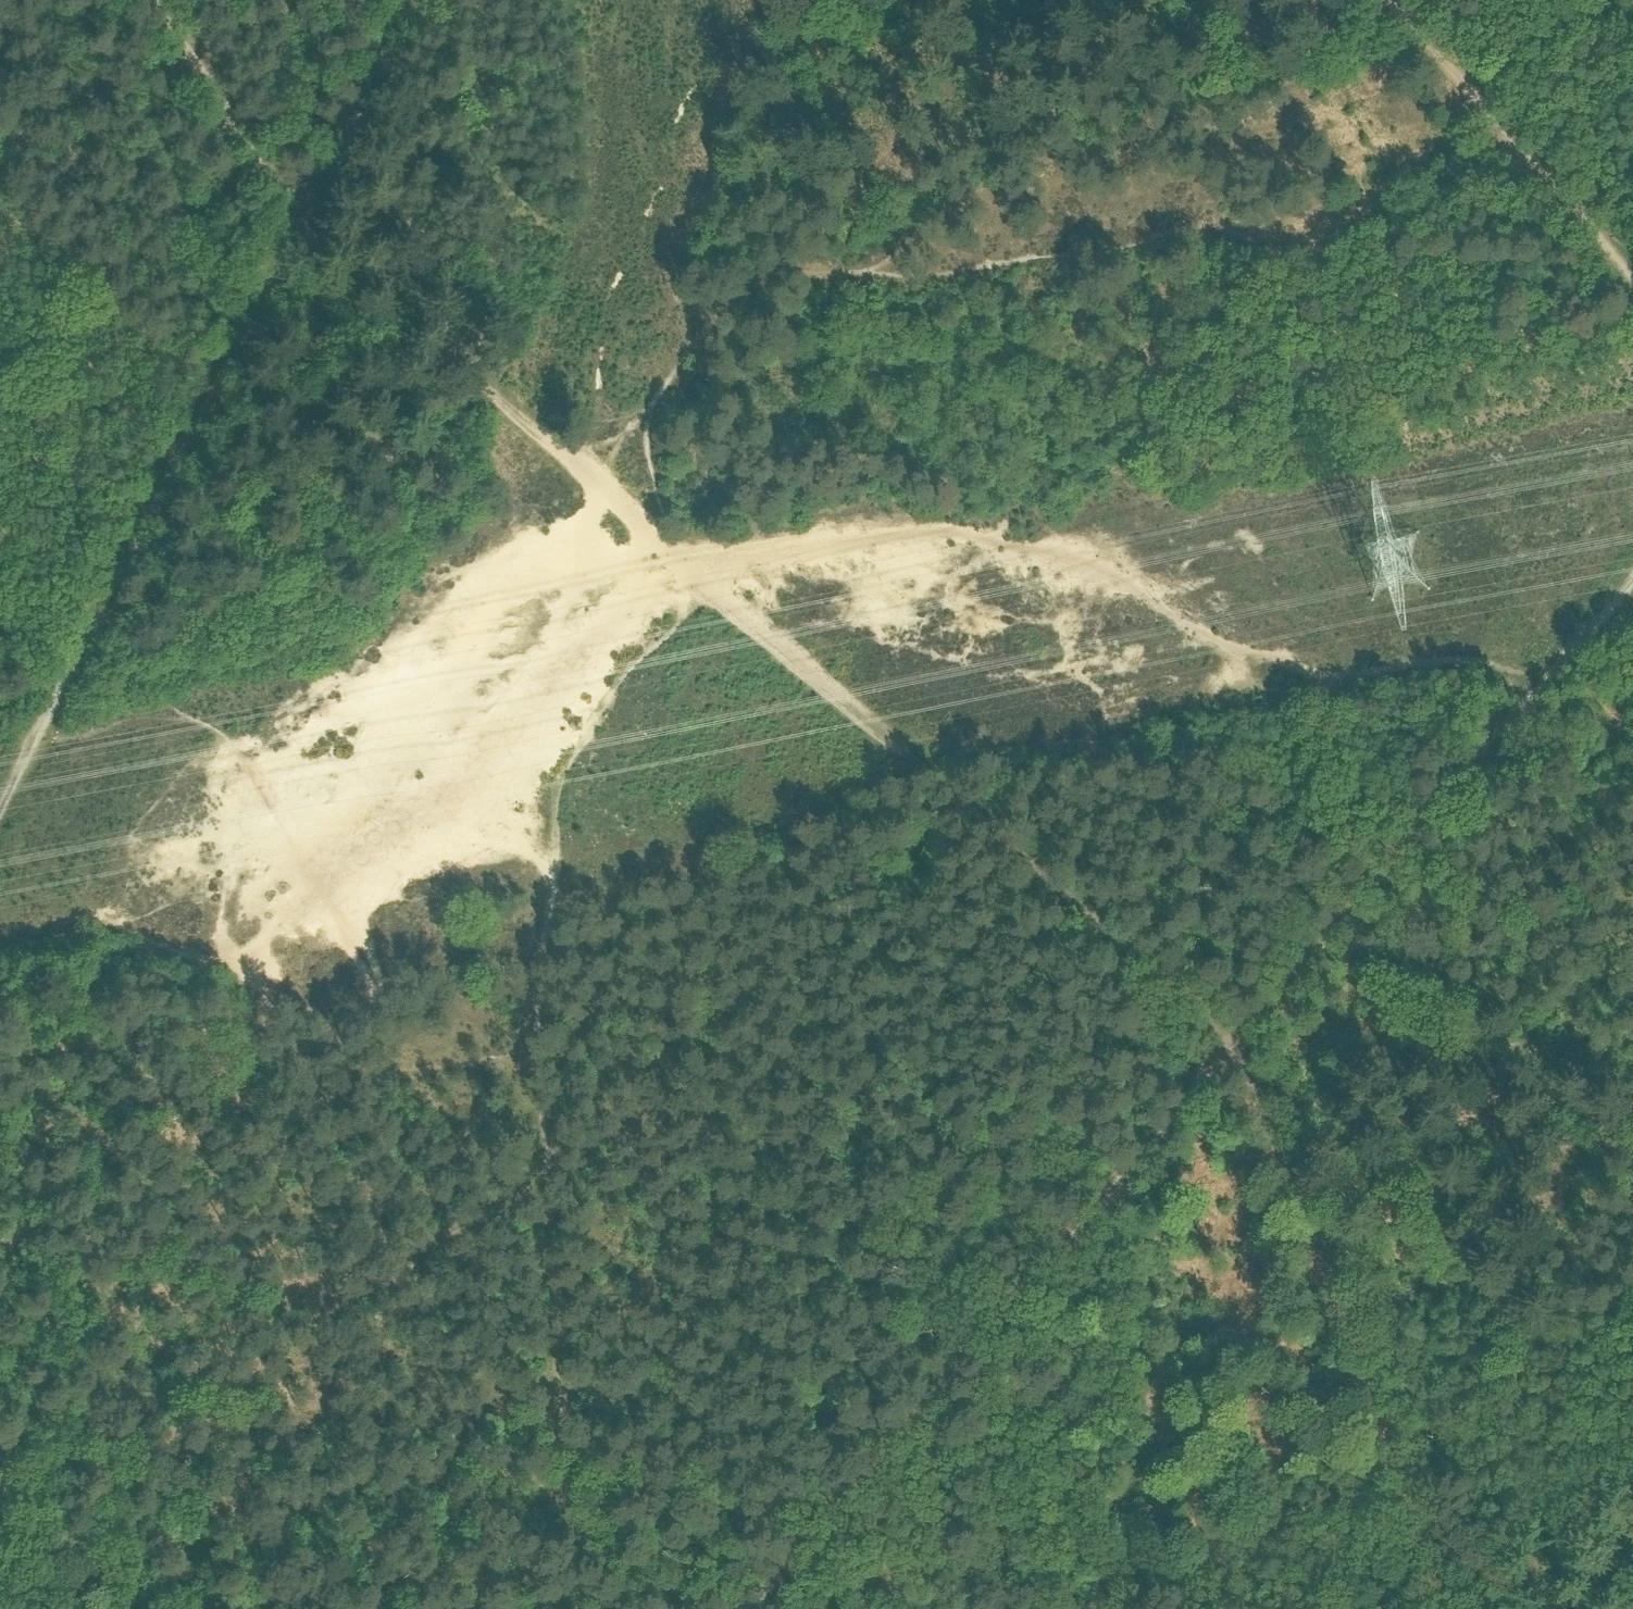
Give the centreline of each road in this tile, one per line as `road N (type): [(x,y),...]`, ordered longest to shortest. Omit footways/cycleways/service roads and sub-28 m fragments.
road 1 (track): [(1632,576),(753,1608)]
road 2 (track): [(1447,1608),(1303,1204),(1218,1027),(700,575)]
road 3 (track): [(673,552),(304,217),(415,0)]
road 4 (track): [(90,627),(304,217)]
road 5 (track): [(150,0),(304,217)]
road 6 (track): [(1632,279),(1496,120)]
road 7 (track): [(0,804),(90,627)]
road 8 (track): [(0,1481),(118,1608)]
road 9 (track): [(1416,28),(1496,120)]

